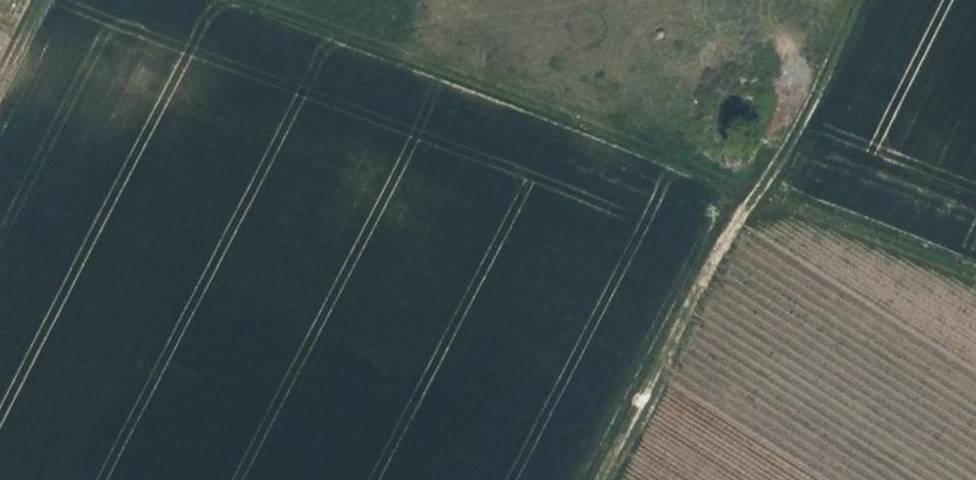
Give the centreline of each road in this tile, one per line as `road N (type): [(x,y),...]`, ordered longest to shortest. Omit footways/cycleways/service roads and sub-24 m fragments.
road 1 (track): [(608,479),(853,0)]
road 2 (track): [(754,195),(975,275)]

